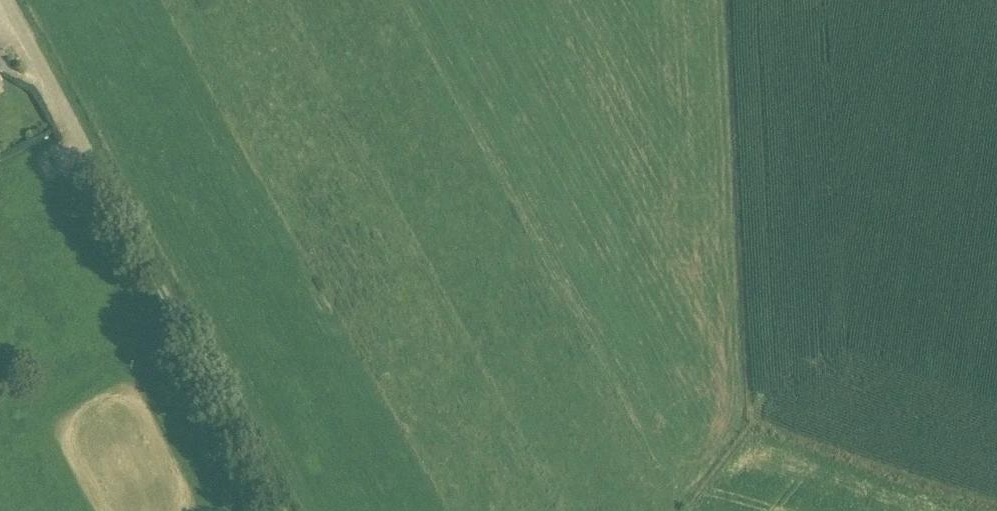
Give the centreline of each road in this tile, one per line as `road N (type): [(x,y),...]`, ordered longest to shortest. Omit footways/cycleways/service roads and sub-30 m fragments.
road 1 (unclassified): [(9,0),(284,510)]

